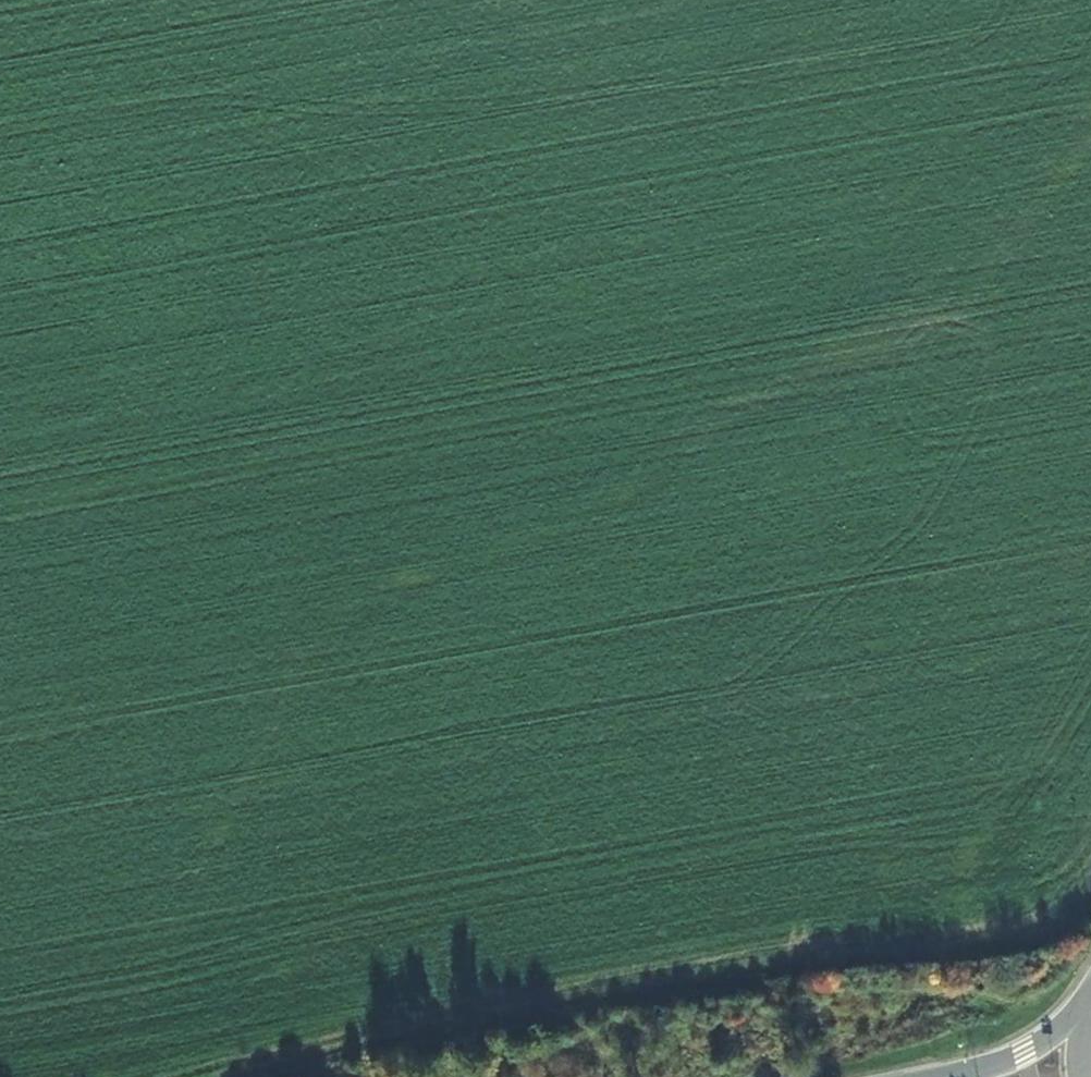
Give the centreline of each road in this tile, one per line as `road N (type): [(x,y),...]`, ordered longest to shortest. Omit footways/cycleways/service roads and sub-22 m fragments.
road 1 (secondary): [(1086,1020),(1025,1054),(942,1076)]

